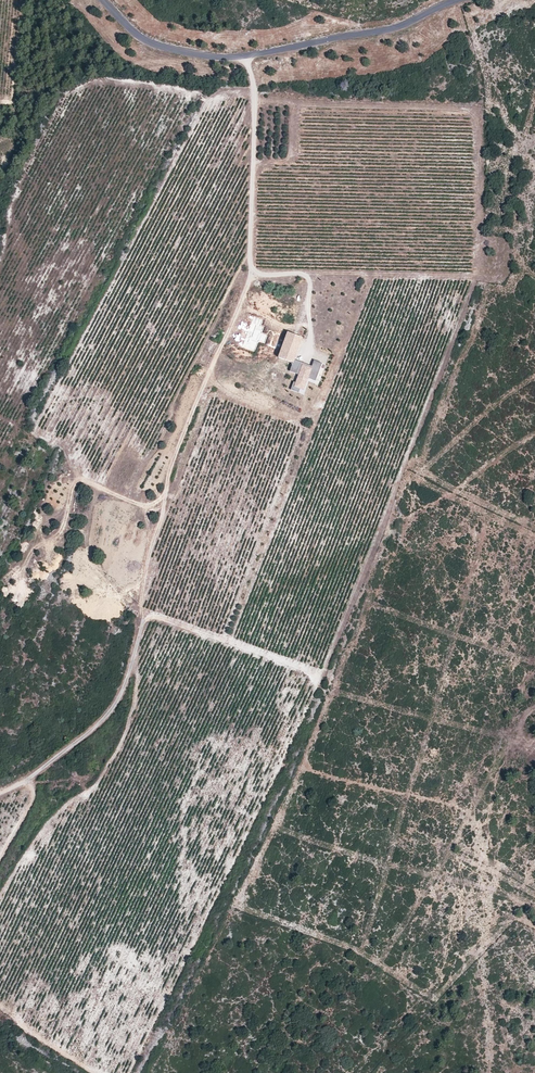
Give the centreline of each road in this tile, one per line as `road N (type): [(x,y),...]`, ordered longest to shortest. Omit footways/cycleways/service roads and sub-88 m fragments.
road 1 (track): [(0,794),(31,780),(107,717),(142,622),(166,620),(319,677)]
road 2 (tertiary): [(103,0),(148,42),(226,57),(394,28),(454,0)]
road 3 (track): [(253,268),(171,468),(146,568),(142,622)]
road 4 (track): [(245,56),(254,89),(250,259),(259,274),(306,275),(306,356)]

